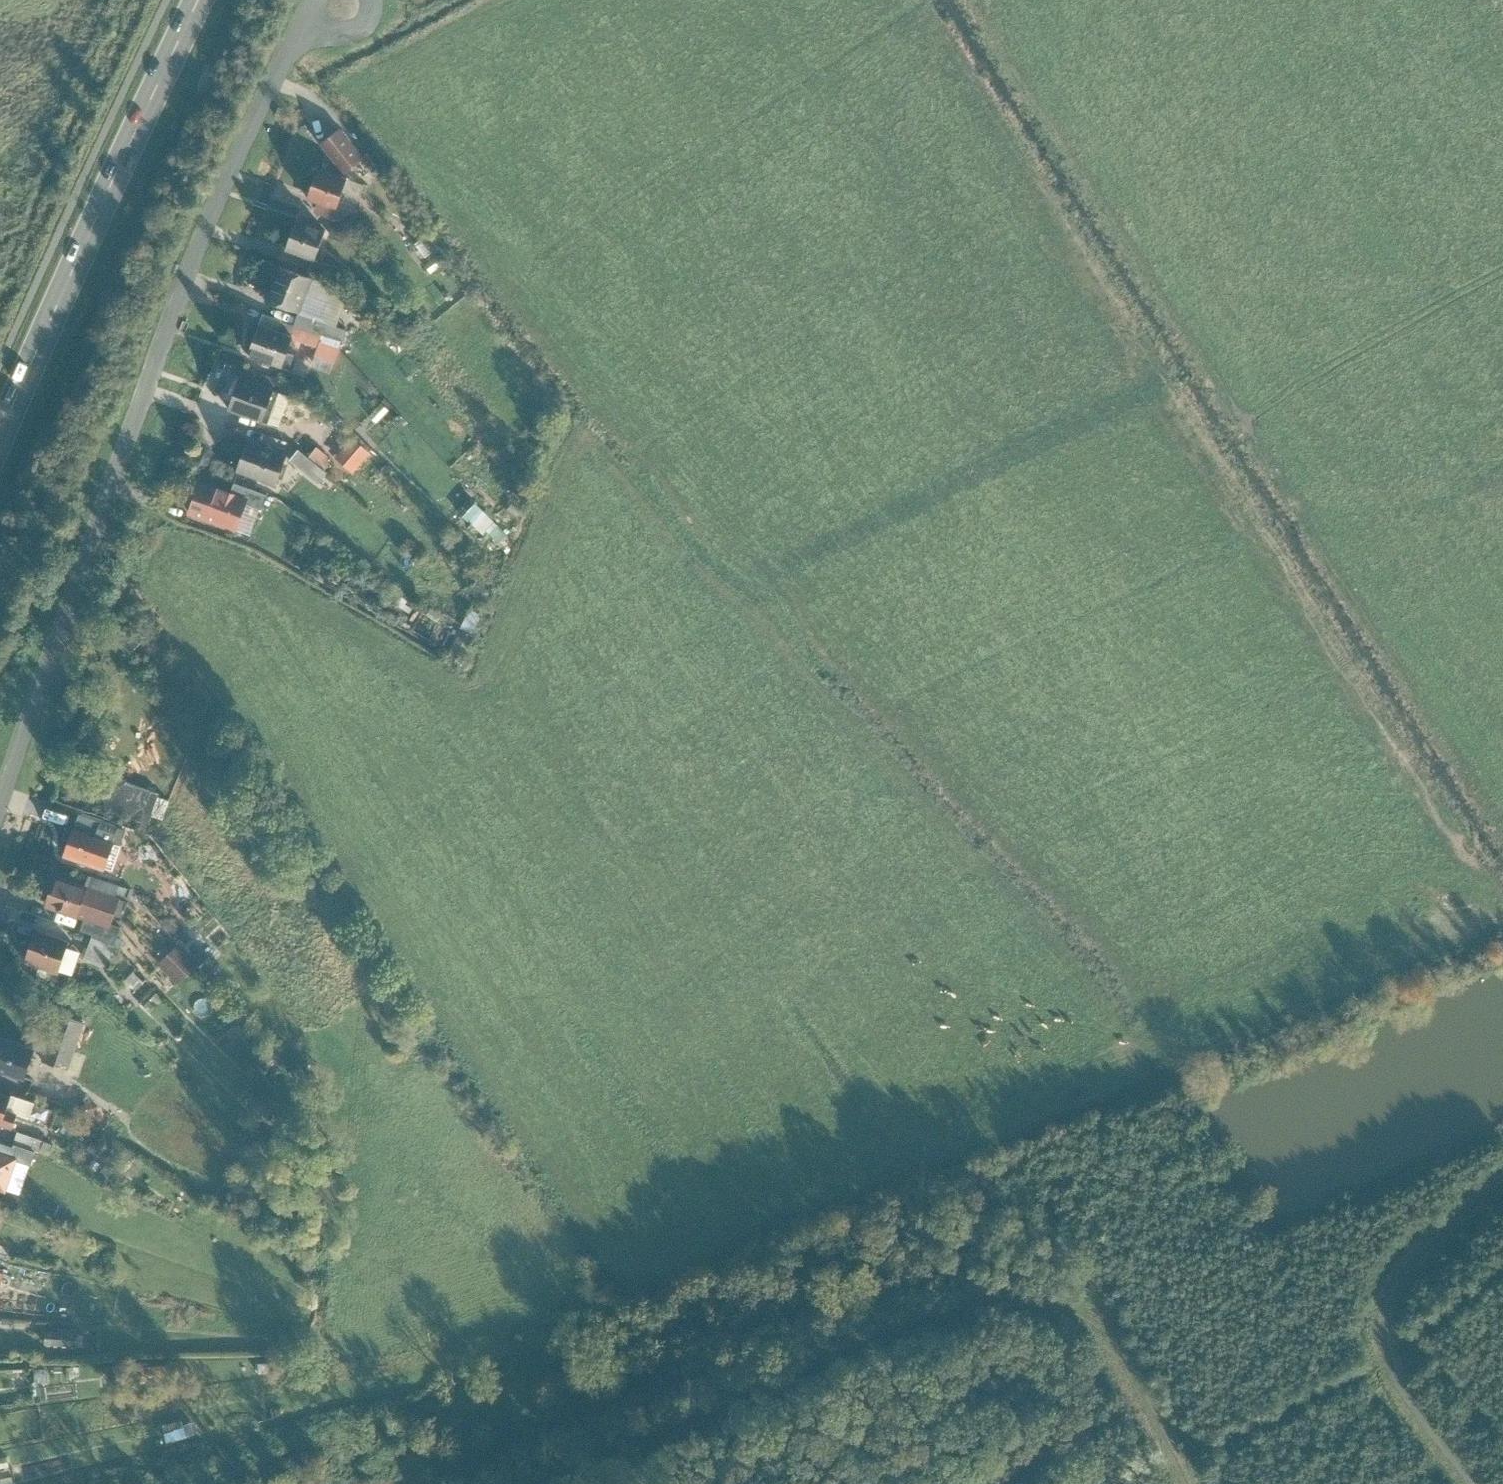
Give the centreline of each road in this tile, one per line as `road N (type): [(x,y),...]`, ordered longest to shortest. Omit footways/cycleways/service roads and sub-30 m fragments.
road 1 (residential): [(0,806),(178,312),(230,179),(296,45)]
road 2 (primary): [(0,435),(201,0)]

